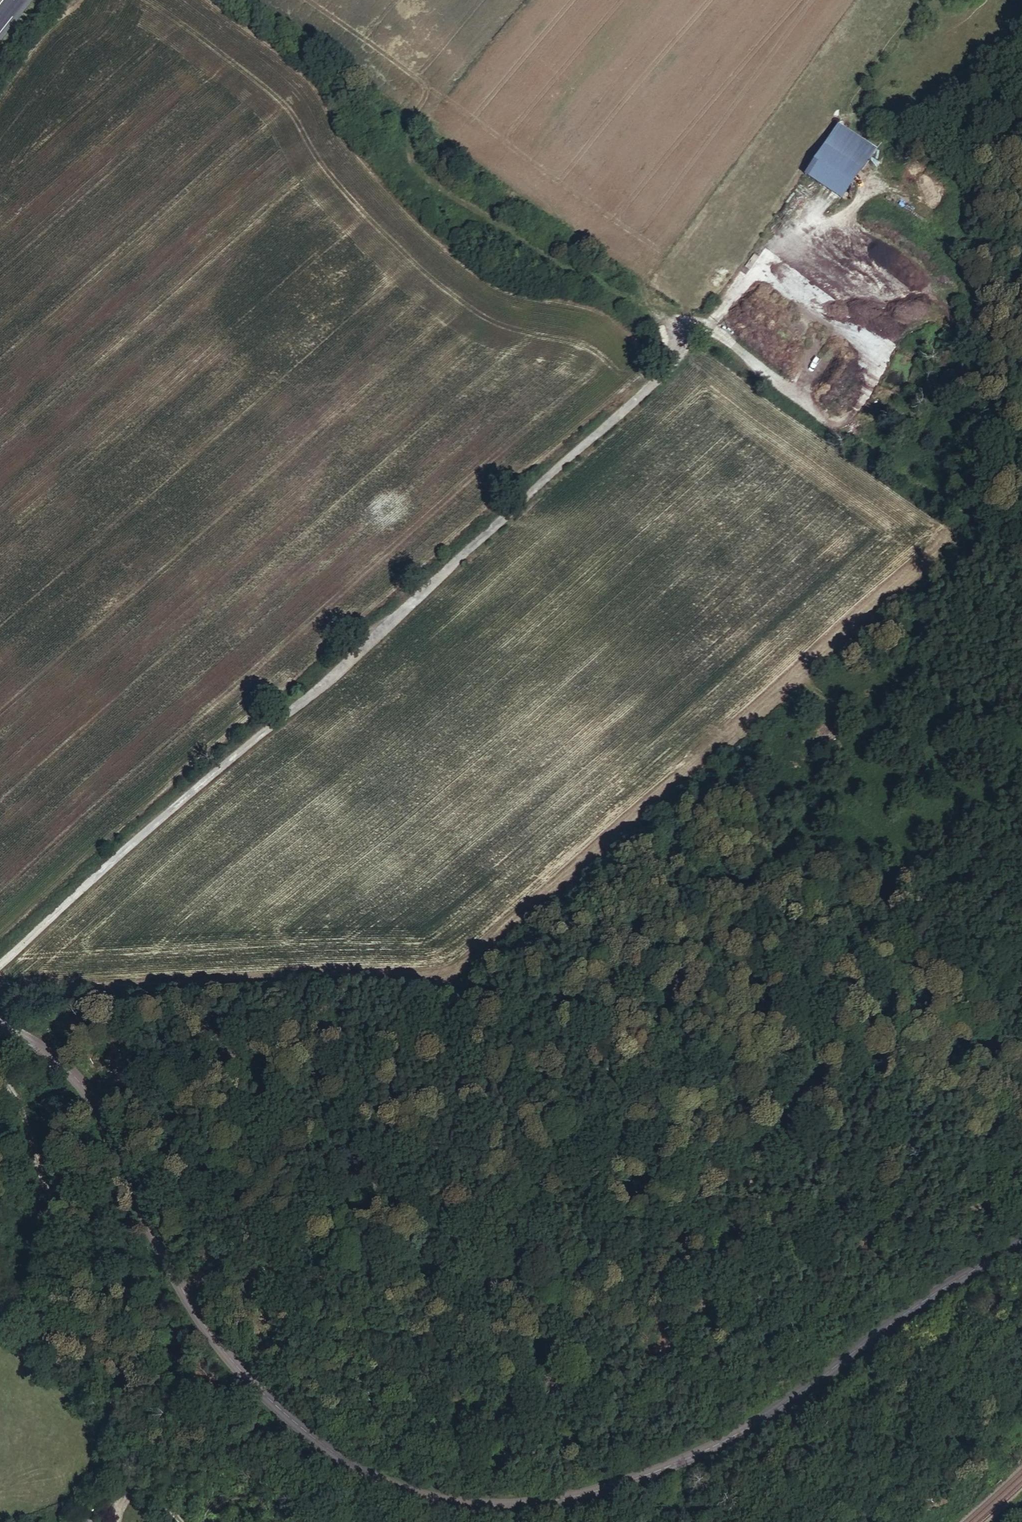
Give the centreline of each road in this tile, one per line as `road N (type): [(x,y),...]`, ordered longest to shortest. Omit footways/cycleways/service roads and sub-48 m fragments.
road 1 (secondary): [(0,1025),(59,1059),(203,1327),(273,1405),(342,1460),(416,1490),(508,1505),(582,1495),(692,1457),(1021,1238)]
road 2 (track): [(0,960),(685,349)]
road 3 (track): [(185,1521),(126,1430),(0,1122)]

